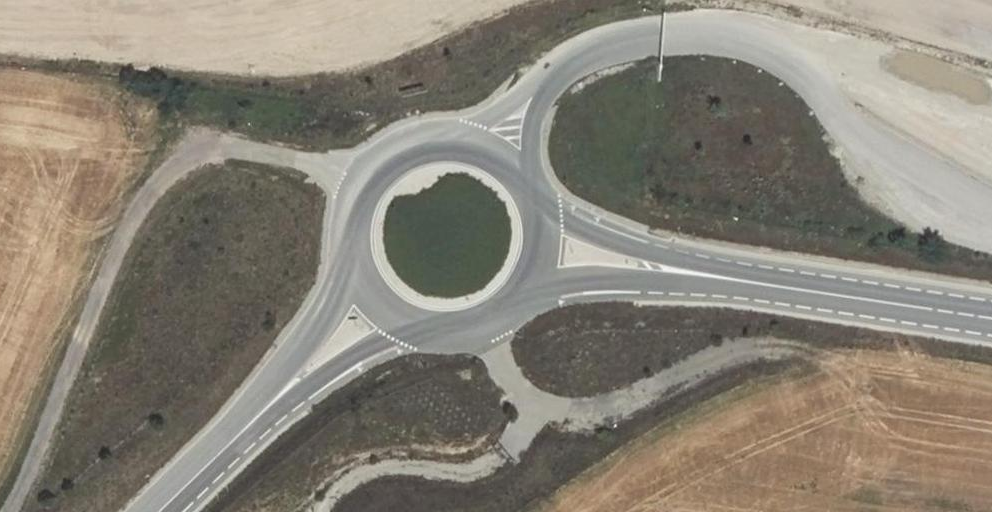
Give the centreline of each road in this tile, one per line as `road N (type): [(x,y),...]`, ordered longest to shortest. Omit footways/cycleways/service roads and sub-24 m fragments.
road 1 (track): [(7,511),(147,169),(221,138),(370,187)]
road 2 (unclassified): [(578,65),(656,35),(726,33),(870,100),(991,180)]
road 3 (secondary): [(354,240),(335,298),(299,358),(215,465)]
road 4 (secondary): [(506,308),(606,287),(767,291)]
road 5 (secondary): [(215,465),(342,367),(432,329)]
road 6 (secondary): [(767,291),(636,253),(533,203)]
road 7 (secondary): [(767,291),(991,324)]
road 8 (unclassified): [(578,65),(441,145)]
road 9 (secondary): [(441,145),(389,166),(370,187),(354,240)]
road 10 (unclassified): [(524,187),(537,125),(578,65)]
road 11 (secondary): [(354,240),(359,265),(386,307),(432,329)]

